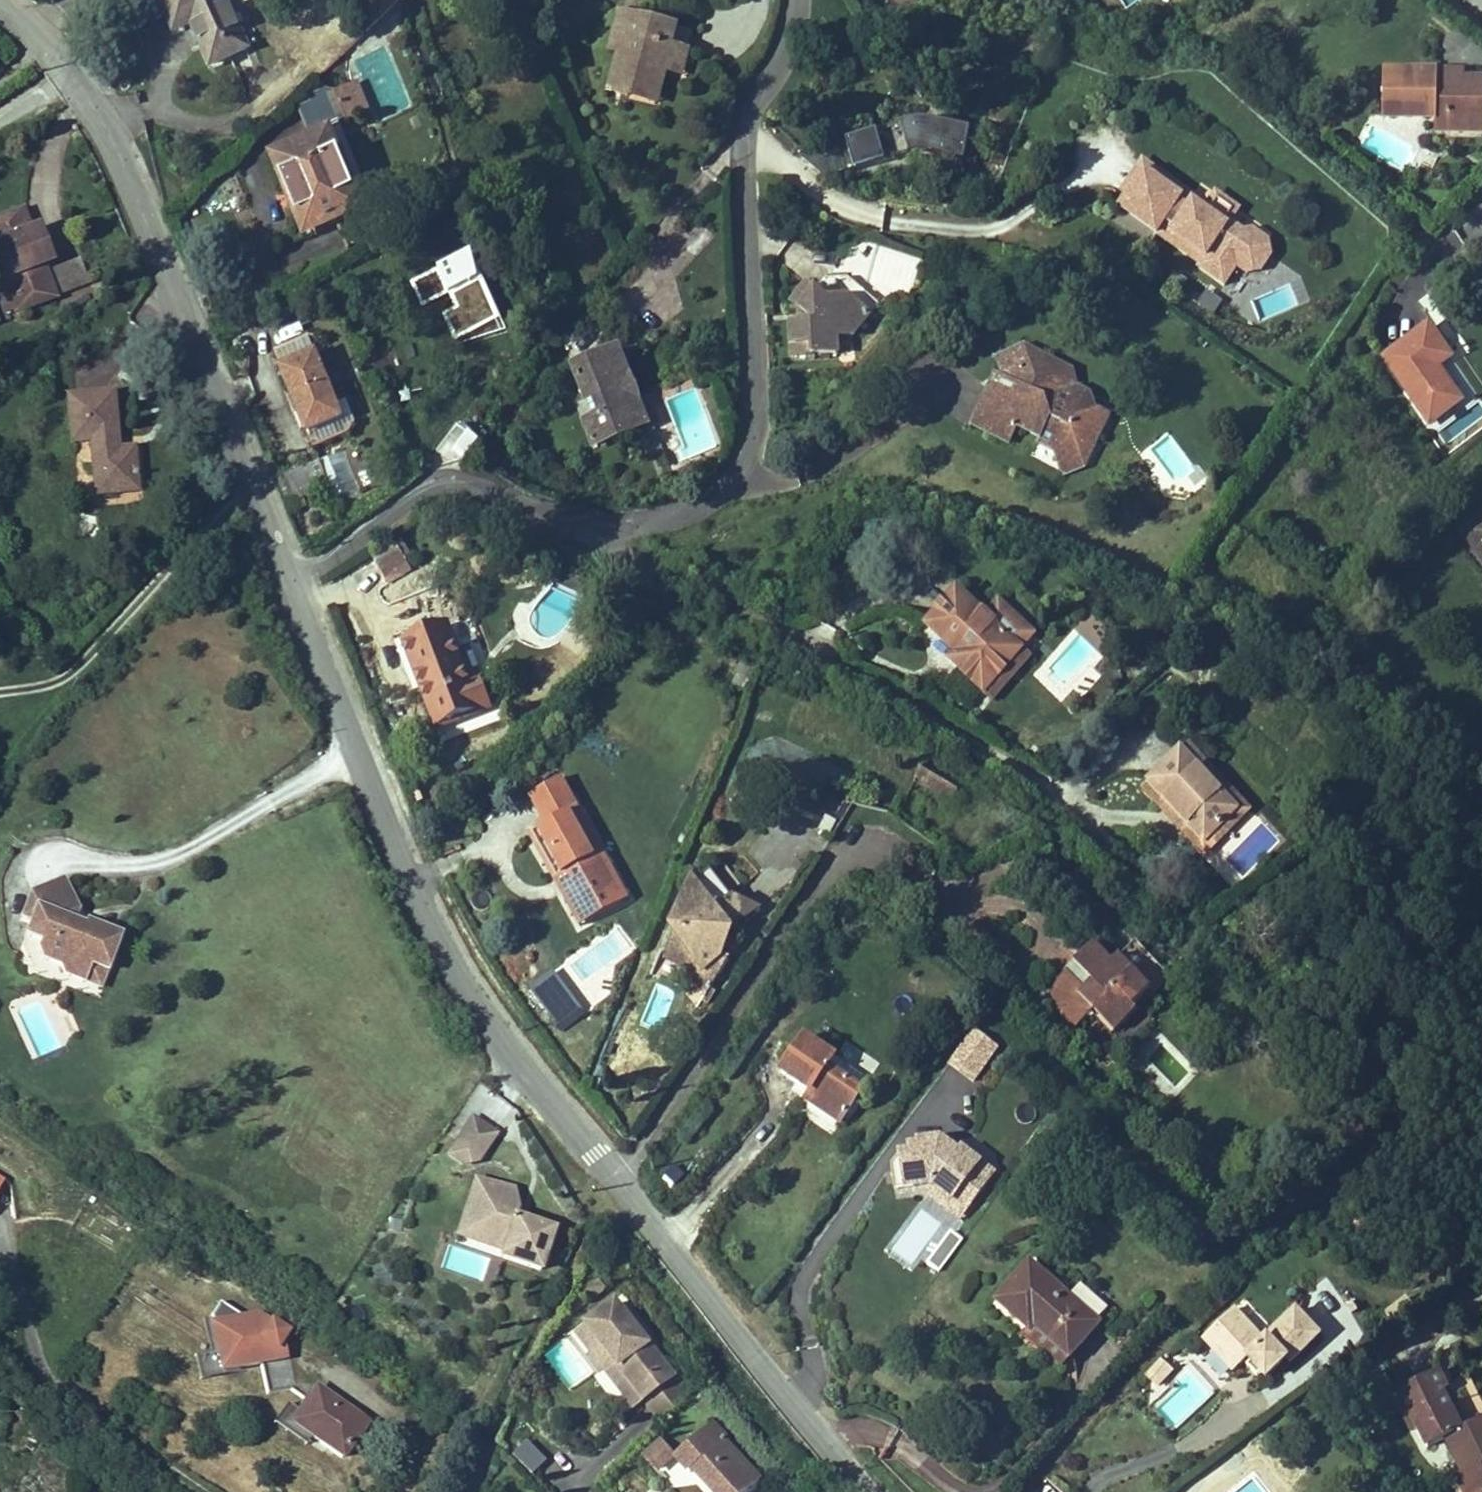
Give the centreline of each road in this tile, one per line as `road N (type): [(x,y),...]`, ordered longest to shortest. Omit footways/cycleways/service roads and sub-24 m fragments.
road 1 (residential): [(845,1491),(451,960),(291,585)]
road 2 (residential): [(796,0),(792,40),(777,78),(755,102),(744,141),(752,445),(736,470),(701,507),(610,525),(553,517),(442,478),(291,585)]
road 3 (residential): [(291,585),(97,117),(72,76)]

